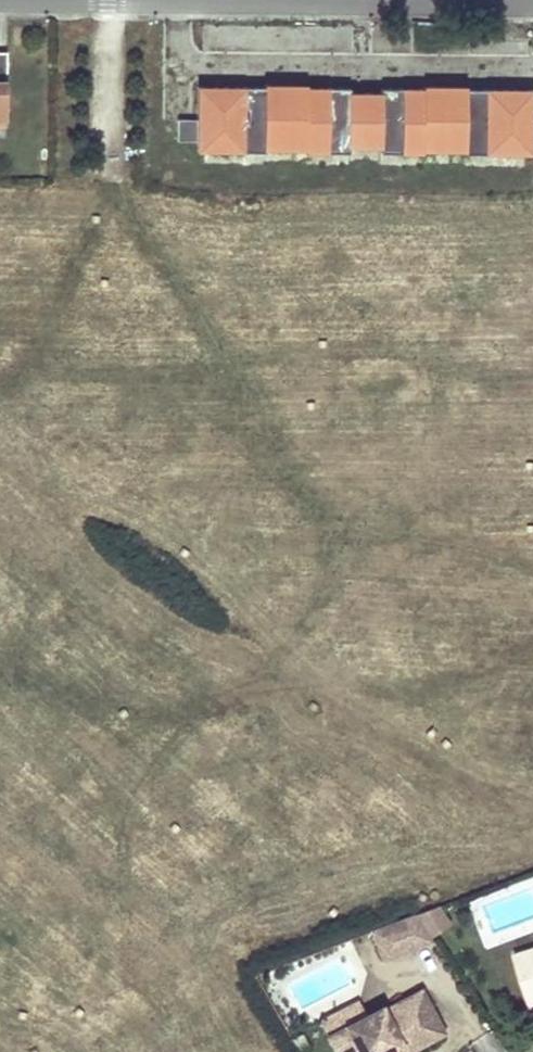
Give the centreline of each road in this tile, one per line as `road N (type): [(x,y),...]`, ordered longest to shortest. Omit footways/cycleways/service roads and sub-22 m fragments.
road 1 (residential): [(254,0),(532,3)]

